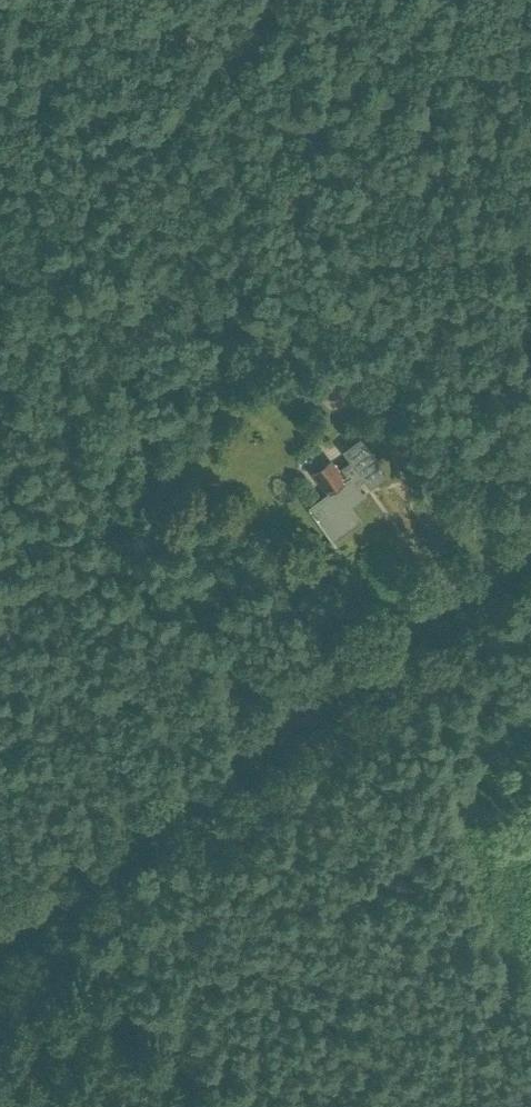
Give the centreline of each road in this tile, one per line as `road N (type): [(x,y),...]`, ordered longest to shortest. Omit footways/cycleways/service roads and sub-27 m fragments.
road 1 (unclassified): [(0,925),(530,544)]

